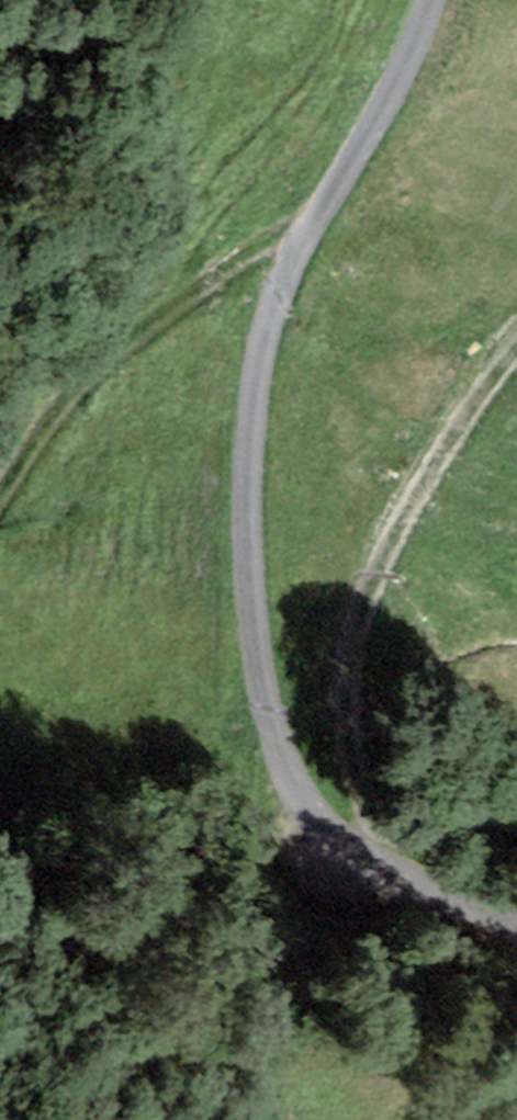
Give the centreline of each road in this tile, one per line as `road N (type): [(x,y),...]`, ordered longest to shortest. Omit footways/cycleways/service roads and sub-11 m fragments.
road 1 (unclassified): [(435,0),(404,77),(309,229),(267,344),(248,472),(253,587),(275,733),(309,816),(329,843),(386,880),(516,927)]
road 2 (track): [(419,888),(355,754),(344,705),(347,655),(388,546),(516,354)]
road 3 (track): [(309,229),(218,280),(98,370),(0,506)]

